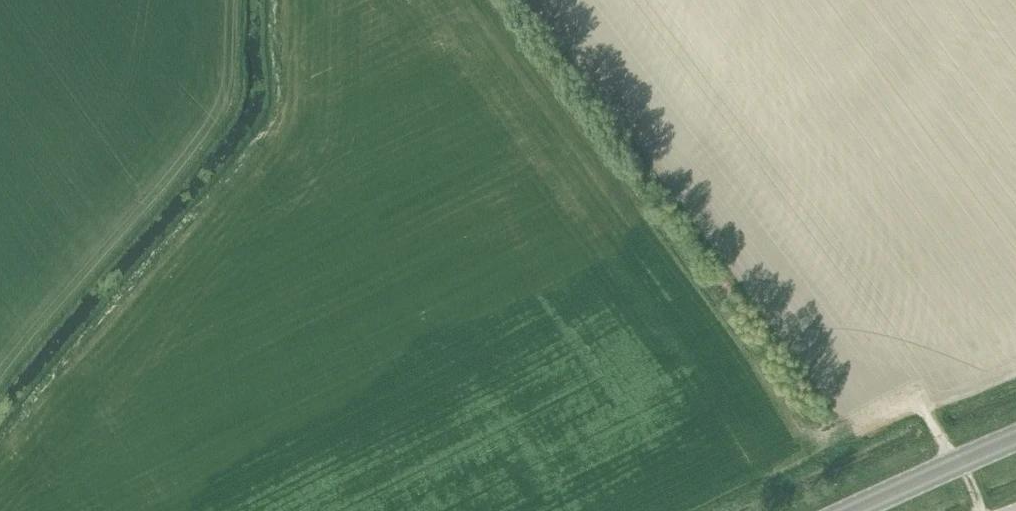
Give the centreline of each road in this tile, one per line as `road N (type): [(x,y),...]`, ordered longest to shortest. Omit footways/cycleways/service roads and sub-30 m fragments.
road 1 (primary): [(848,510),(1015,435)]

